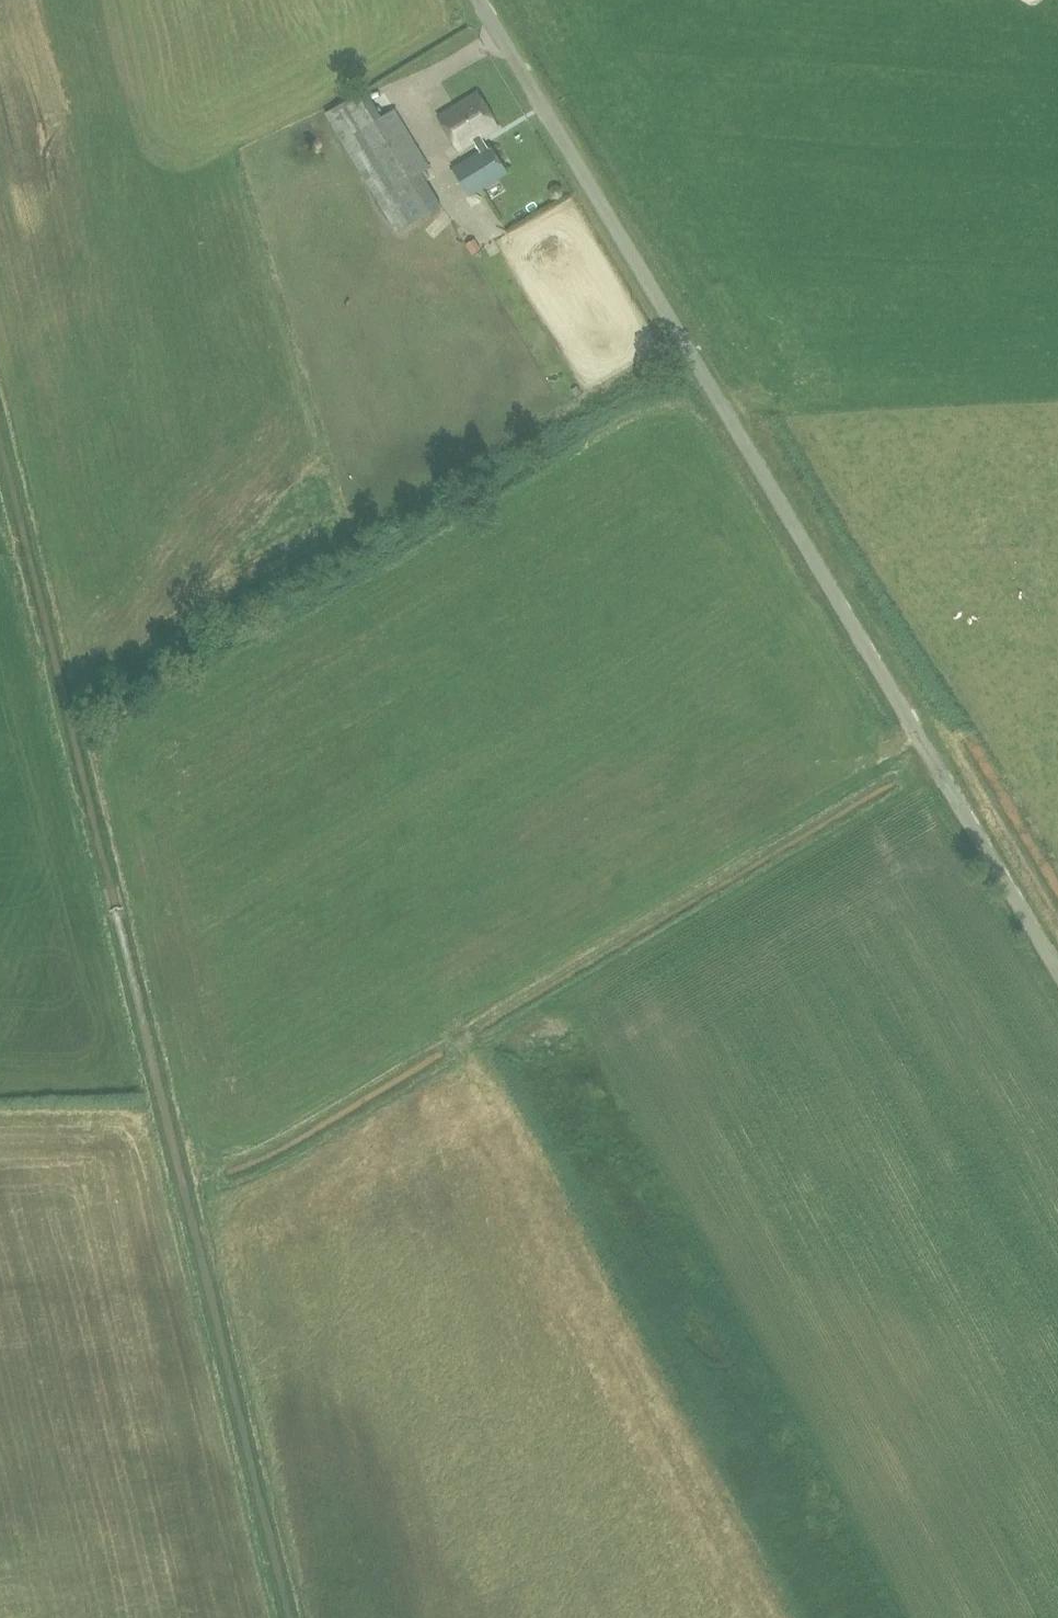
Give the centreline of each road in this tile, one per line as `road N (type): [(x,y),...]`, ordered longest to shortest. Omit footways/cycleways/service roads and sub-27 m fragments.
road 1 (unclassified): [(1057,972),(479,0)]

